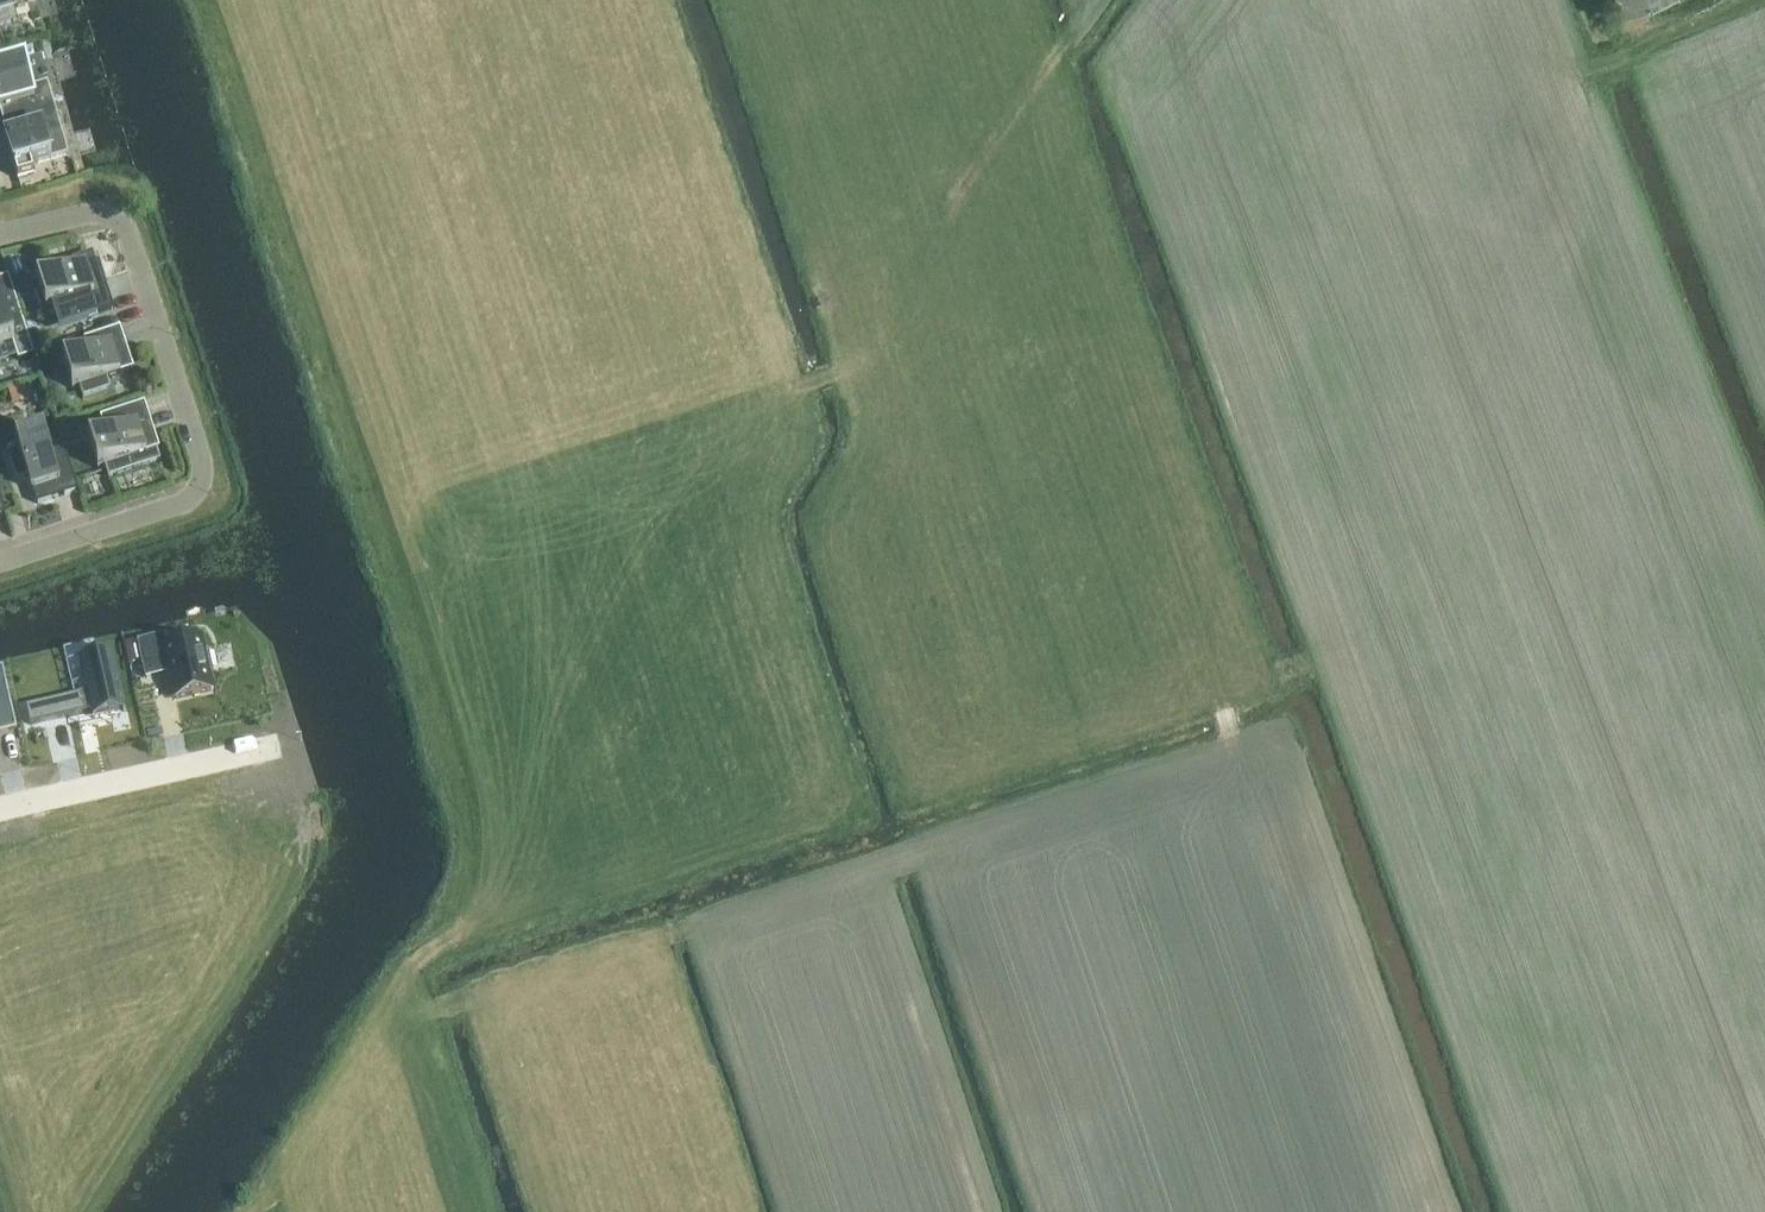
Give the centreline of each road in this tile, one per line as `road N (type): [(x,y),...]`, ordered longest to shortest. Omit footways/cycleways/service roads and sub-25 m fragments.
road 1 (residential): [(0,563),(178,506),(198,487),(202,464),(123,227),(89,212),(0,235)]
road 2 (residential): [(0,809),(266,748)]

